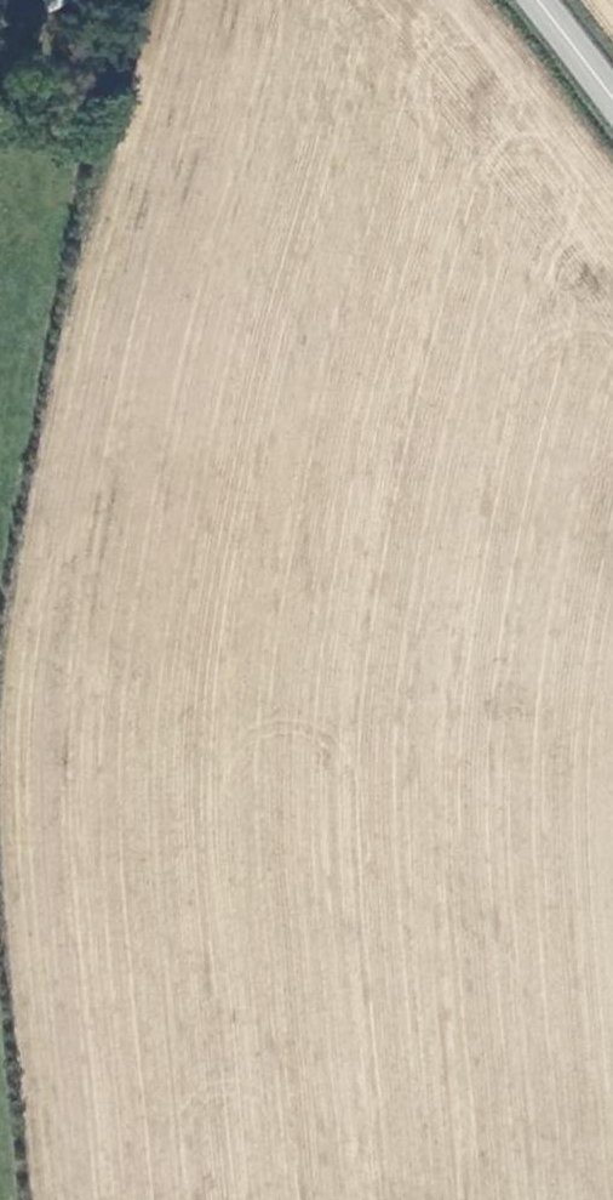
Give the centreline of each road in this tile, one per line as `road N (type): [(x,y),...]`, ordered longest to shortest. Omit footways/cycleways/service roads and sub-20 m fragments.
road 1 (tertiary): [(535,0),(612,100)]

